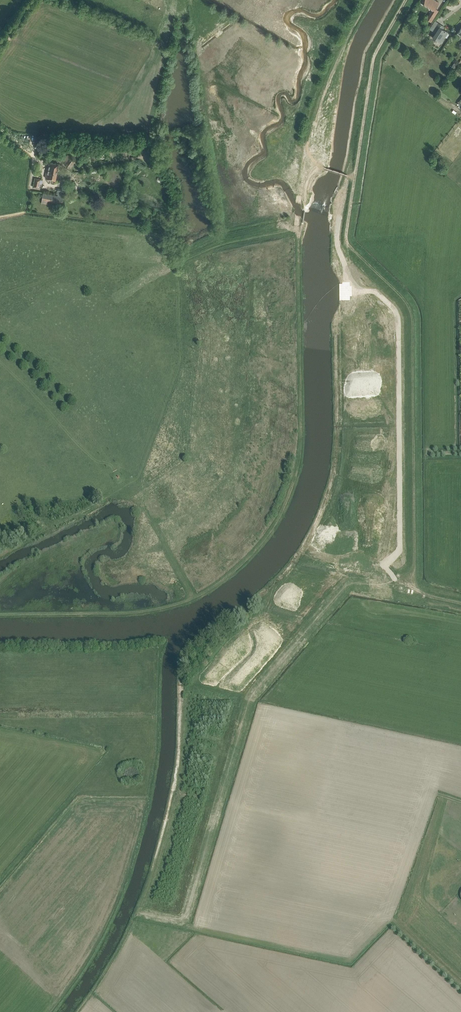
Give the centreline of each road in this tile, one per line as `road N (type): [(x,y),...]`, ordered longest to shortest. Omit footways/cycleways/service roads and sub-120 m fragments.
road 1 (track): [(78,1011),(137,914),(175,922),(187,915),(257,691),(351,583),(391,592),(386,565),(400,552),(399,320),(378,293),(347,292),(336,240),(373,56),(405,0)]

